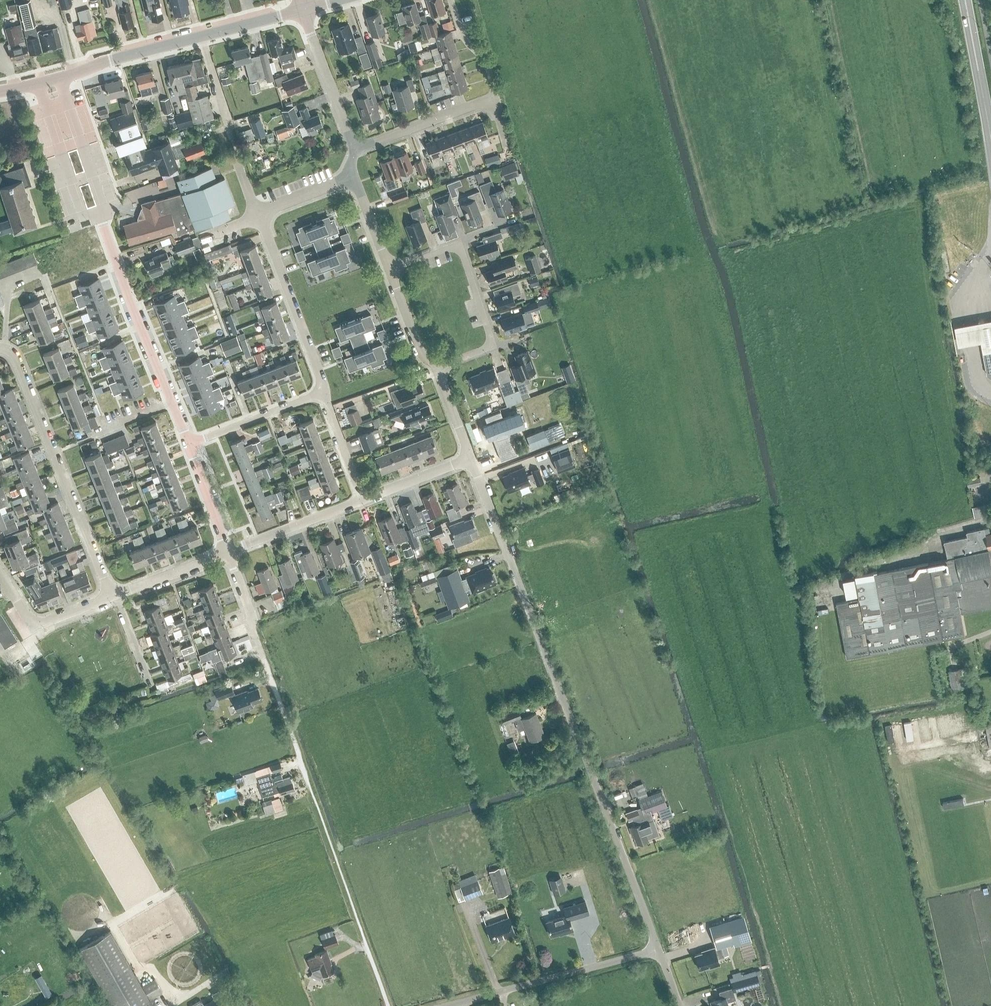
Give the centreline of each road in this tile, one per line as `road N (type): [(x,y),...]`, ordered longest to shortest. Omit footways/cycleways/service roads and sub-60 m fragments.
road 1 (unclassified): [(662,952),(471,458)]
road 2 (unclassified): [(188,445),(94,214),(52,81)]
road 3 (residential): [(111,596),(15,359),(0,349)]
road 4 (tertiary): [(52,81),(302,9)]
road 5 (residential): [(389,269),(460,242),(496,347),(438,370)]
road 6 (unclassified): [(450,1005),(662,952)]
road 7 (residential): [(510,155),(495,98),(353,149)]
road 8 (residential): [(323,393),(258,214)]
road 9 (unclassified): [(353,149),(302,9)]
road 10 (residential): [(228,553),(363,500)]
road 11 (residential): [(188,445),(323,393)]
road 12 (unclassified): [(990,139),(965,0)]

